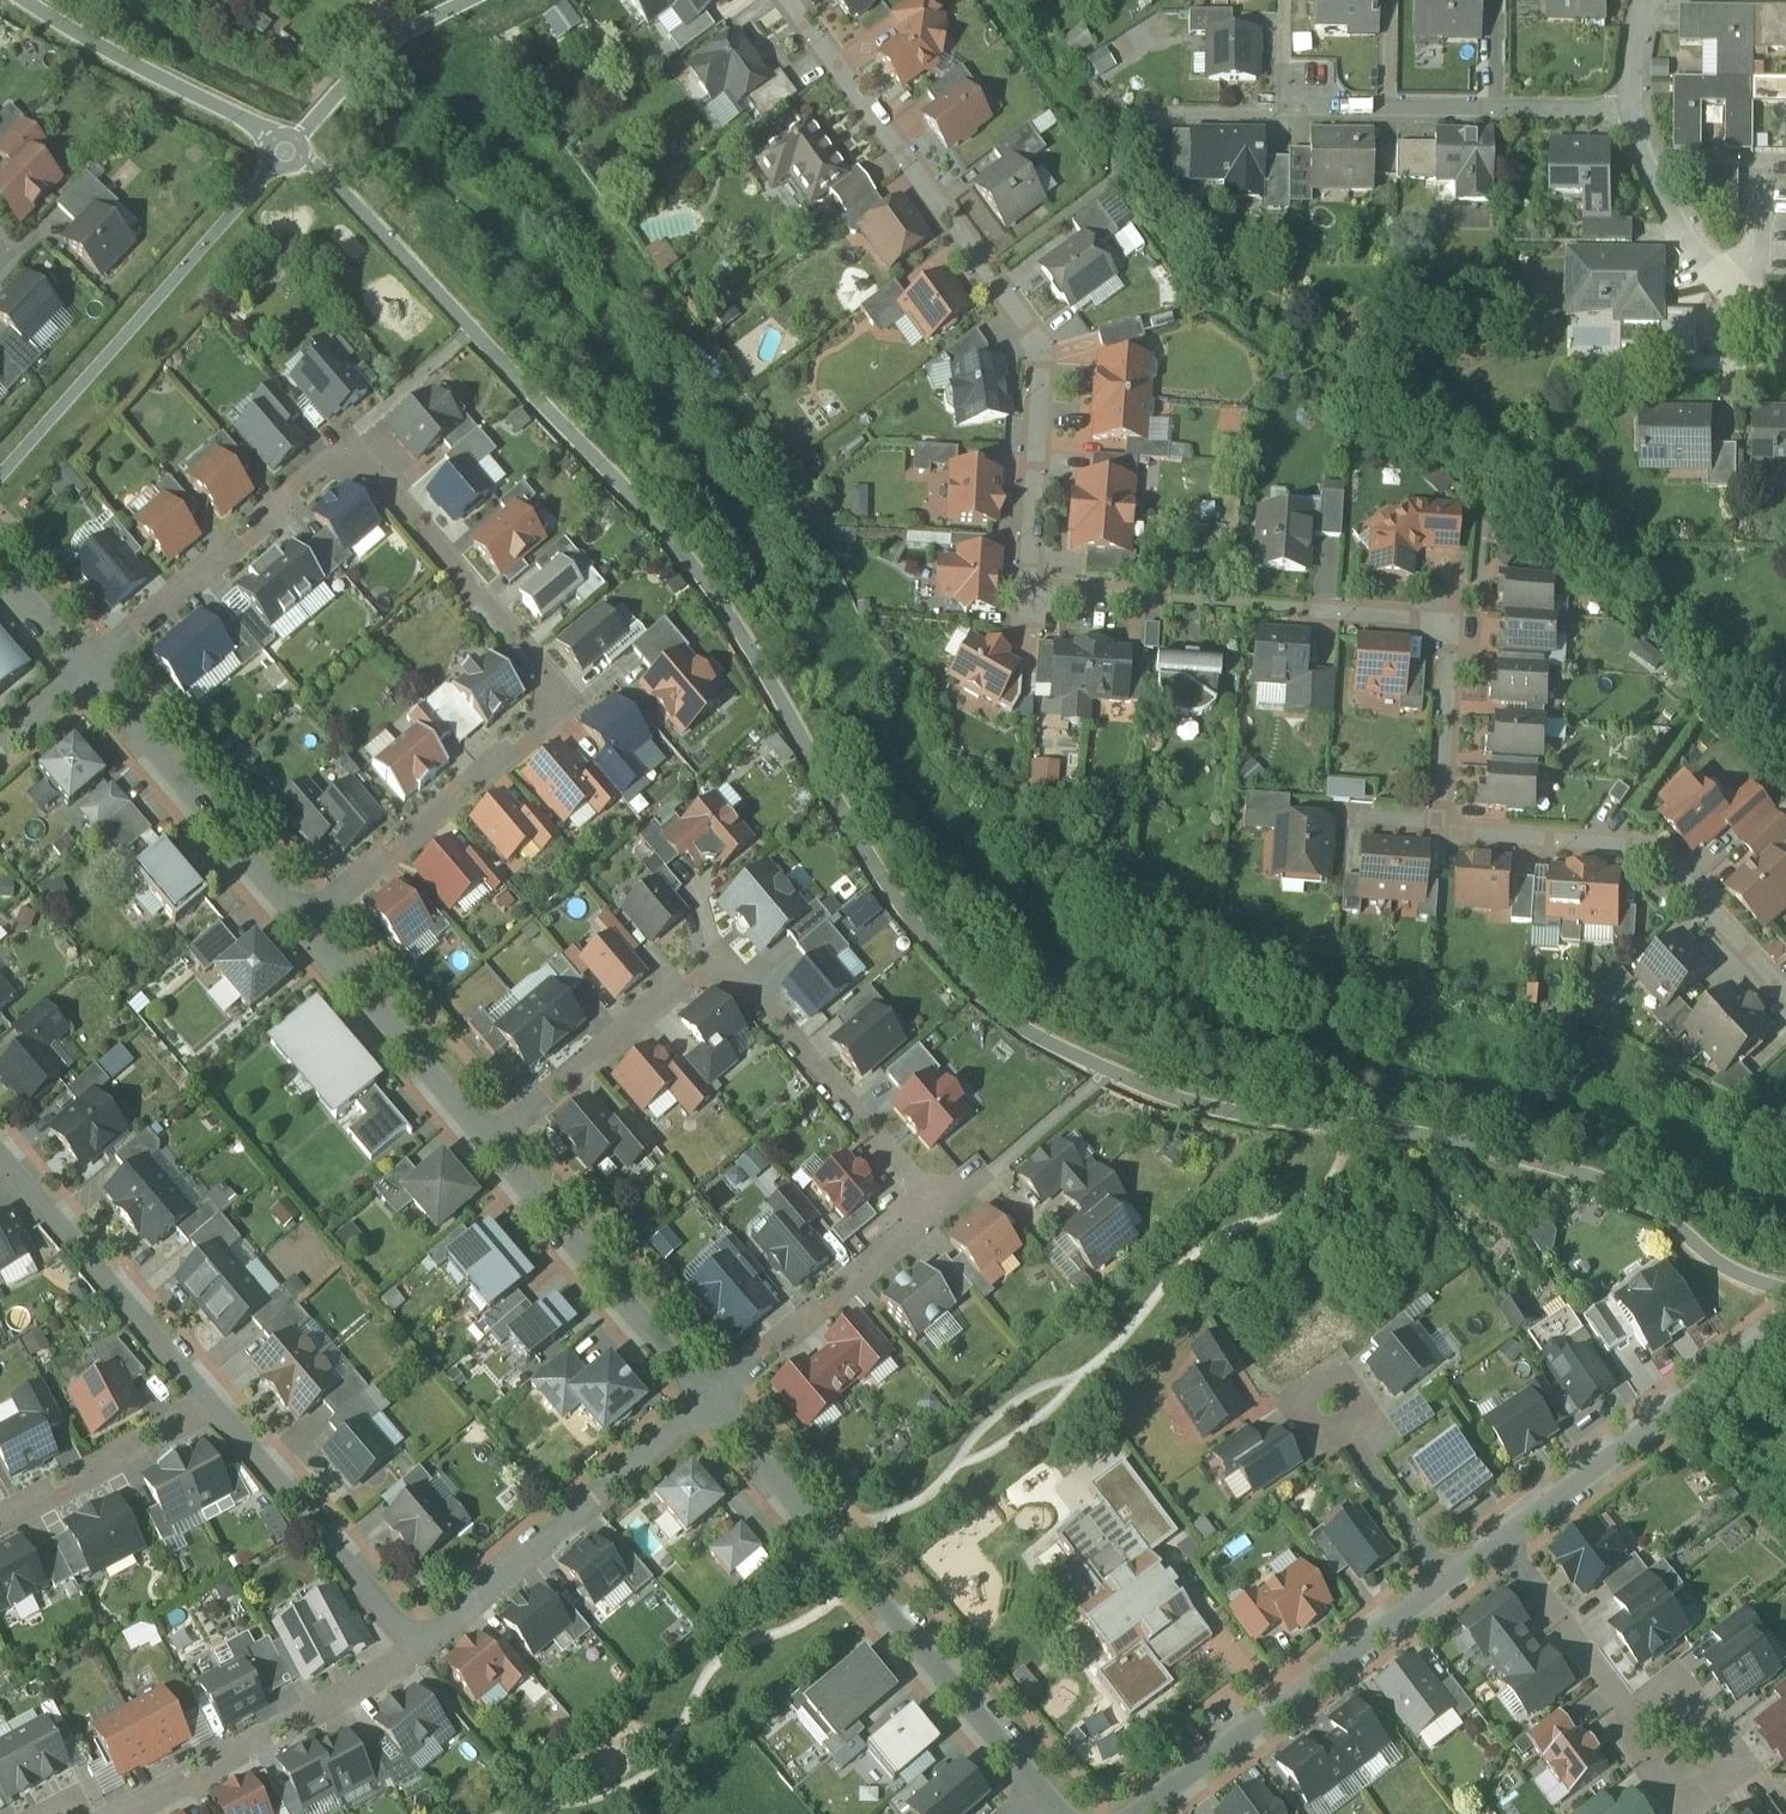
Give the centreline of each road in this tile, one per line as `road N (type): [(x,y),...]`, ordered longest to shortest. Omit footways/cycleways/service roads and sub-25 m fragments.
road 1 (residential): [(301,925),(568,691),(348,438),(89,665)]
road 2 (residential): [(707,1401),(927,1210),(712,954),(489,1144)]
road 3 (residential): [(1158,606),(1019,599),(1036,344),(778,0)]
road 4 (residential): [(707,1401),(1036,1788)]
road 5 (residential): [(1785,998),(1673,881),(1638,859),(1439,838)]
road 6 (residential): [(413,1655),(707,1401)]
road 7 (residential): [(1140,1813),(1444,1585)]
road 8 (residential): [(1495,1546),(1785,1319)]
road 9 (residential): [(1439,838),(1457,619),(1312,611)]
road 10 (residential): [(1640,103),(1278,104)]
road 11 (residential): [(489,1144),(707,1401)]
road 12 (residential): [(89,665),(301,925)]
road 13 (residential): [(207,1397),(413,1655)]
road 14 (residential): [(413,1655),(125,1813)]
road 15 (residential): [(2,1158),(207,1397)]
road 16 (residential): [(1495,1546),(1679,1788)]
road 17 (residential): [(301,925),(489,1144)]
road 18 (residential): [(1785,324),(1752,309),(1691,241),(1651,162),(1640,103)]
road 19 (residential): [(207,1397),(0,1514)]
road 20 (residential): [(1444,1585),(1325,1404)]
road 21 (residential): [(89,665),(0,571)]

